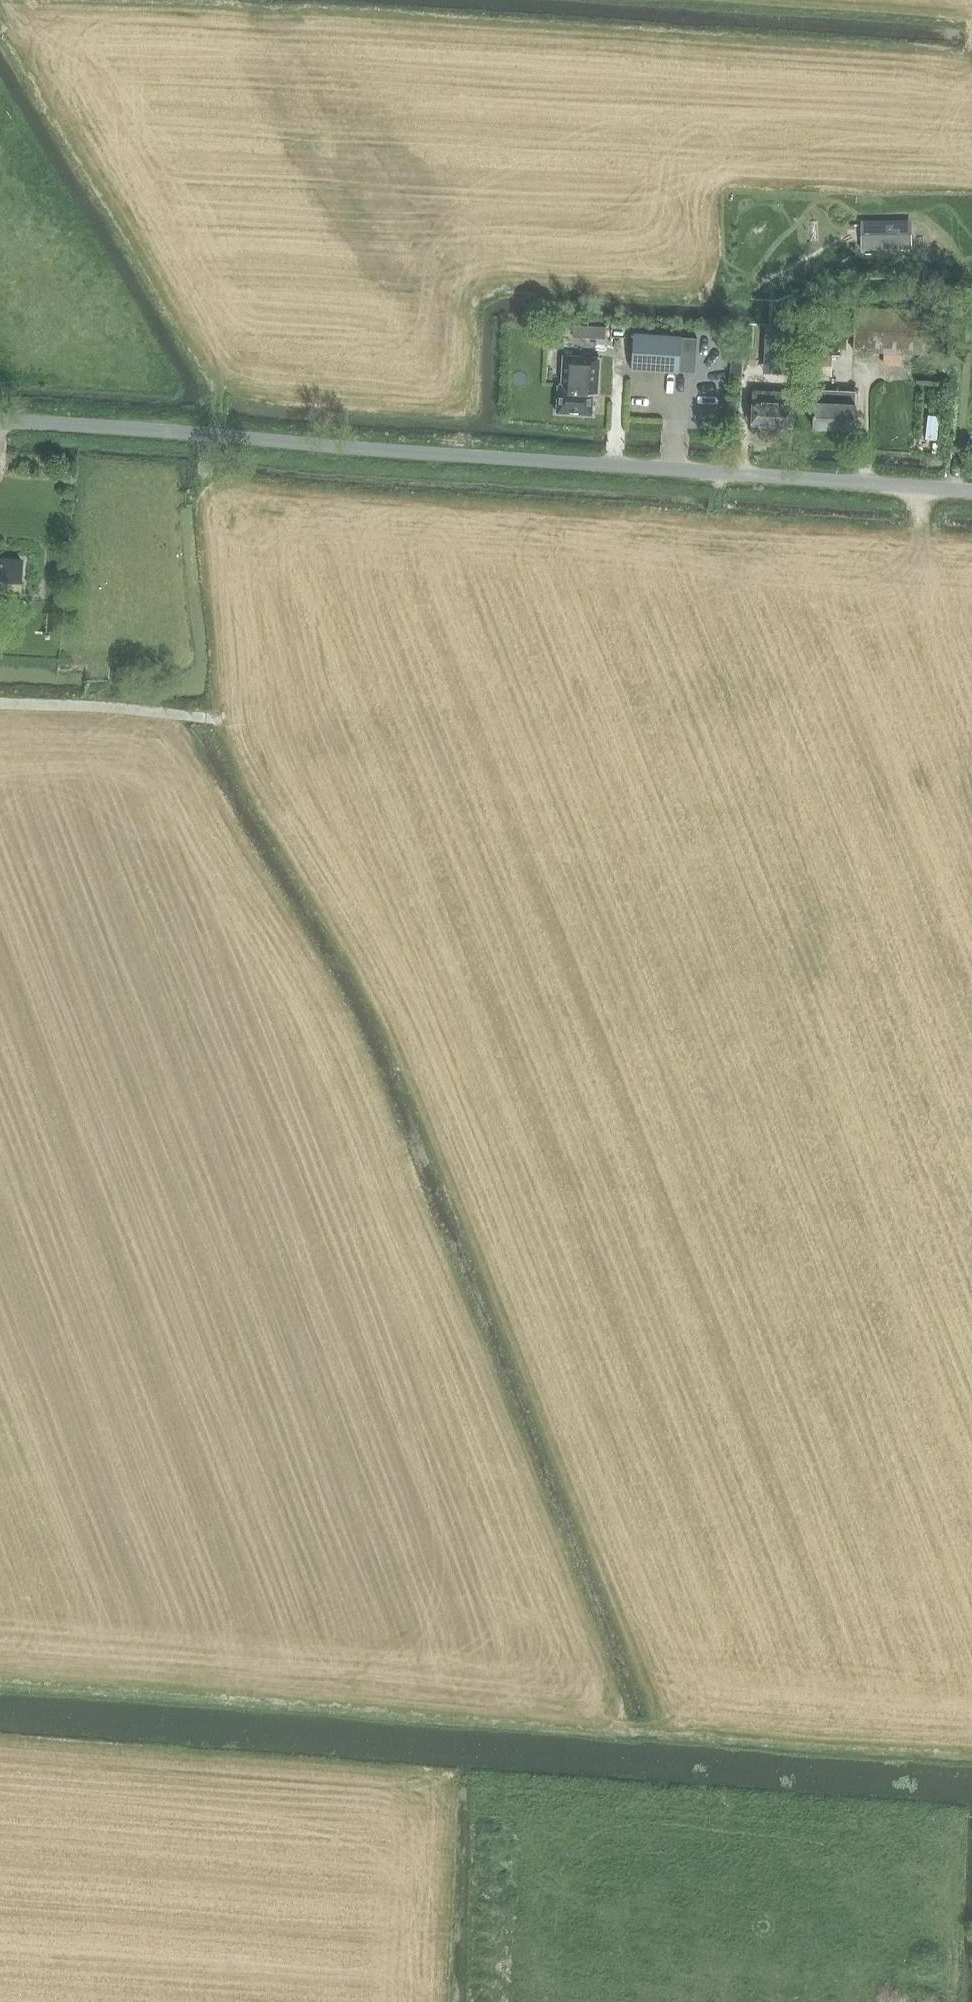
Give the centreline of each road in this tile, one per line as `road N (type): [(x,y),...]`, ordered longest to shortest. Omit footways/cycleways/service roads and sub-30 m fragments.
road 1 (unclassified): [(971,491),(0,421)]
road 2 (track): [(220,720),(0,704)]
road 3 (track): [(952,489),(971,365)]

